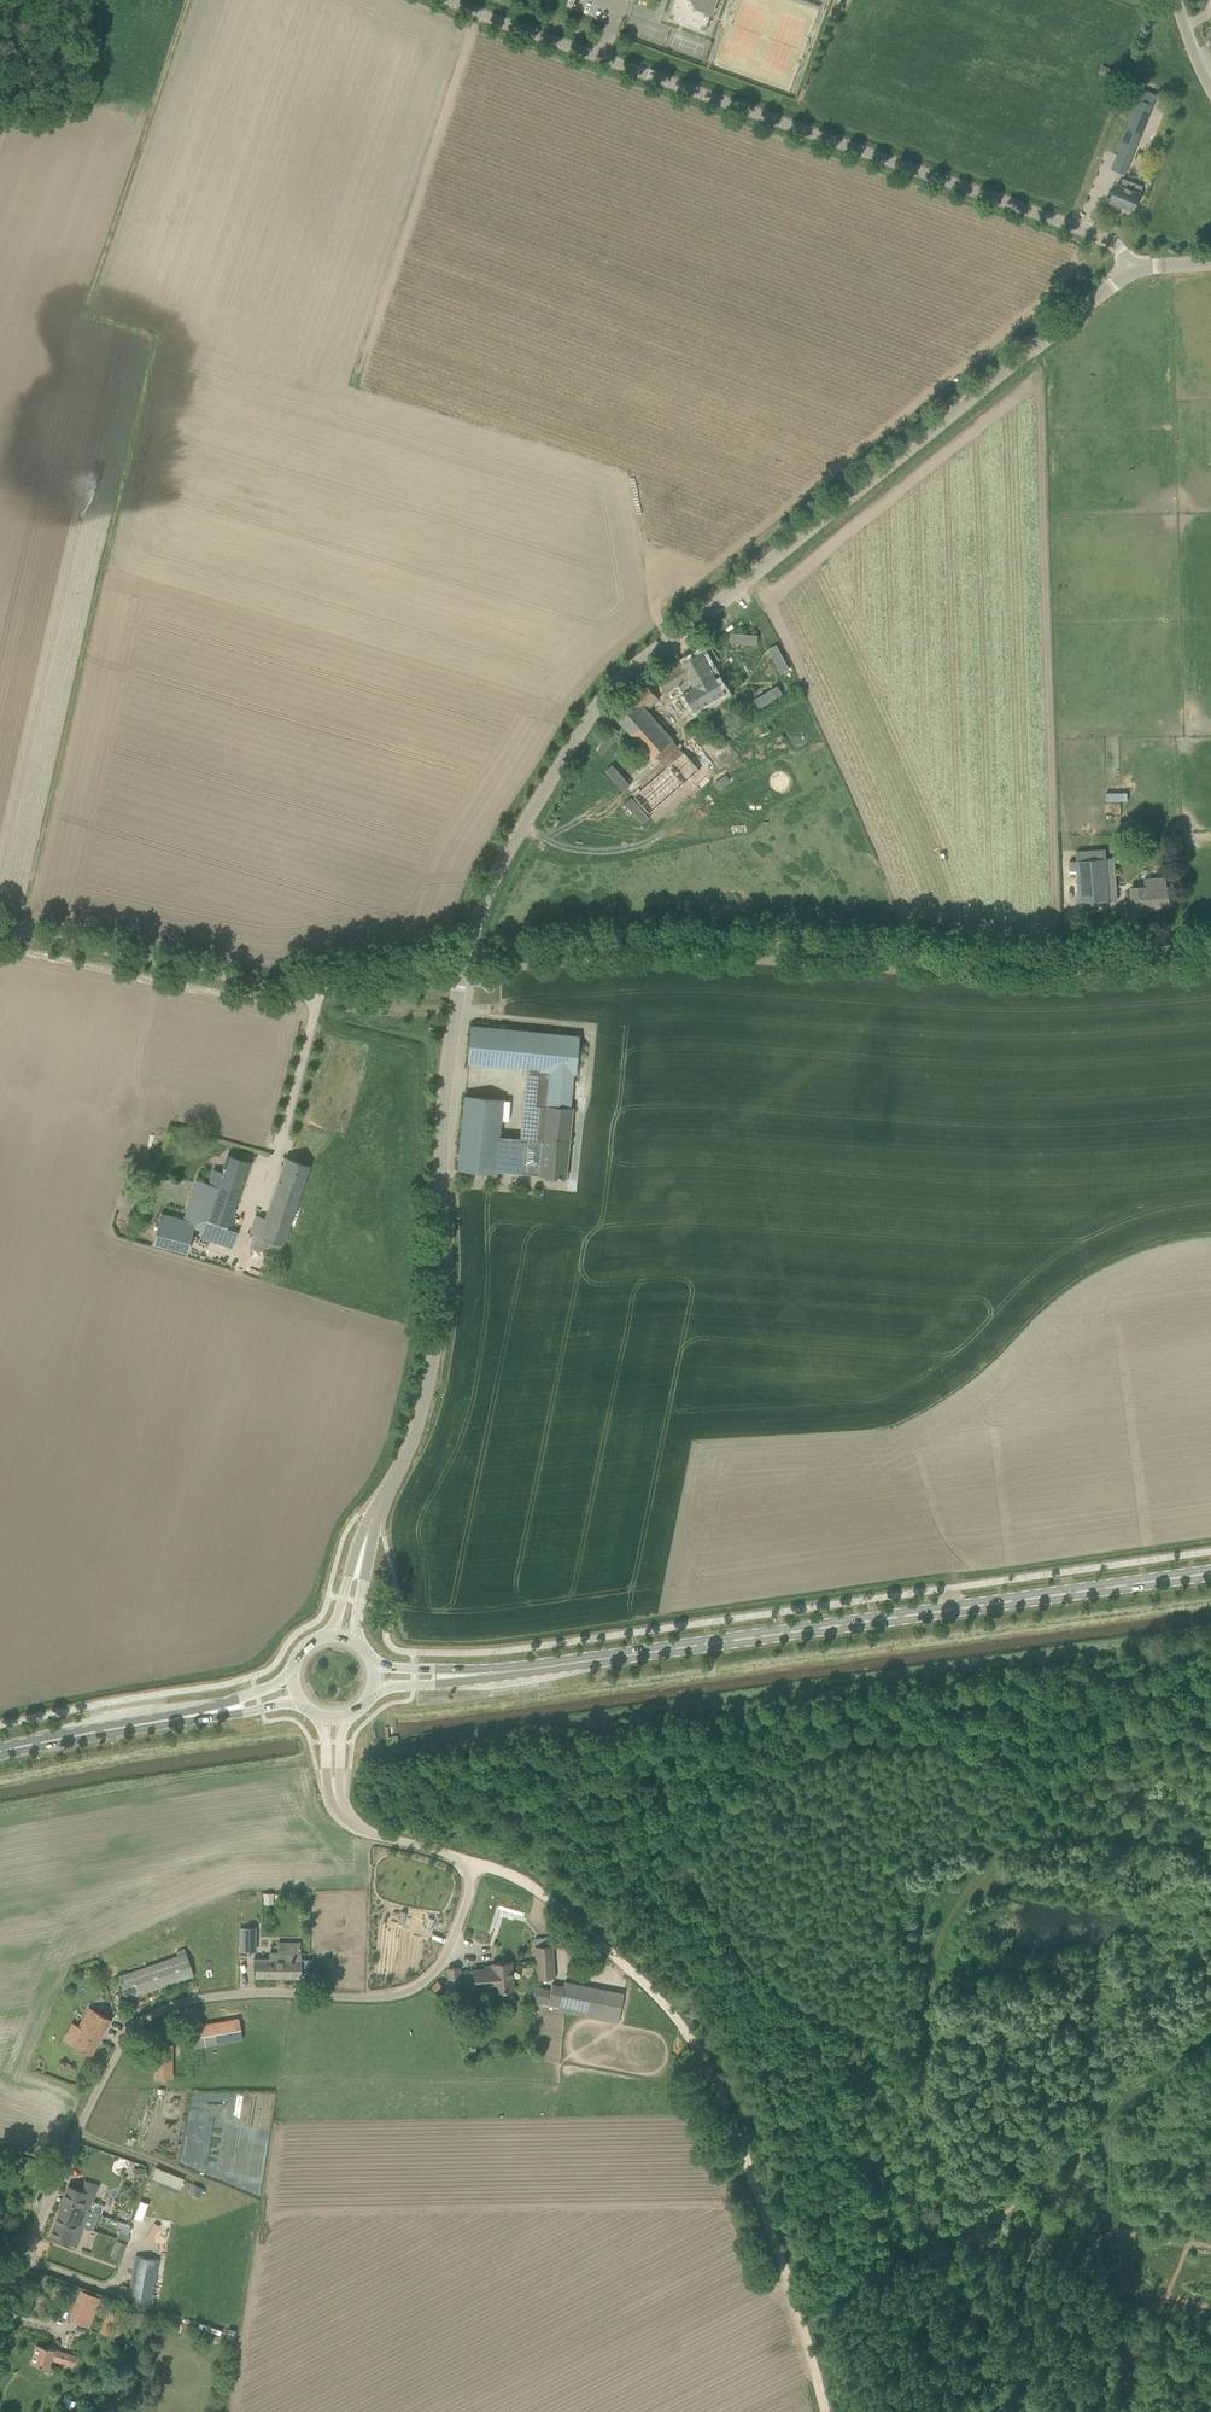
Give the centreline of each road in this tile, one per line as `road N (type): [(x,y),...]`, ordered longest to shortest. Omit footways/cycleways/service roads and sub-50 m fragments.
road 1 (track): [(192,0),(86,314),(155,334),(22,932)]
road 2 (tertiary): [(465,956),(504,856),(620,679),(1134,270)]
road 3 (track): [(1210,1747),(1115,1773),(1028,1820),(976,1874),(938,1947),(920,2068),(978,2339),(985,2411)]
road 4 (unclassified): [(468,1865),(471,1893),(455,1940),(439,1969),(409,1991),(195,1999),(135,2030),(87,2117),(0,2328)]
road 5 (unclassified): [(465,956),(696,937),(1007,960),(1210,949)]
road 6 (unclassified): [(1134,270),(1107,238),(447,0)]
road 7 (primary): [(512,1672),(1210,1573)]
road 8 (unclassified): [(827,2411),(738,2131),(701,2052),(629,1970),(521,1875),(468,1865)]
road 9 (tertiary): [(380,1501),(411,1443),(438,1335),(444,1089),(465,956)]
road 10 (unclassified): [(465,956),(288,985),(0,927)]
road 11 (primary): [(0,1750),(194,1716)]
road 12 (unclassified): [(468,1865),(371,1833),(351,1822),(334,1794)]
road 13 (tertiary): [(380,1501),(357,1547),(332,1638)]
road 14 (tertiary): [(351,1641),(380,1501)]
road 15 (primary): [(371,1694),(512,1672)]
road 16 (primary): [(512,1672),(372,1664)]

